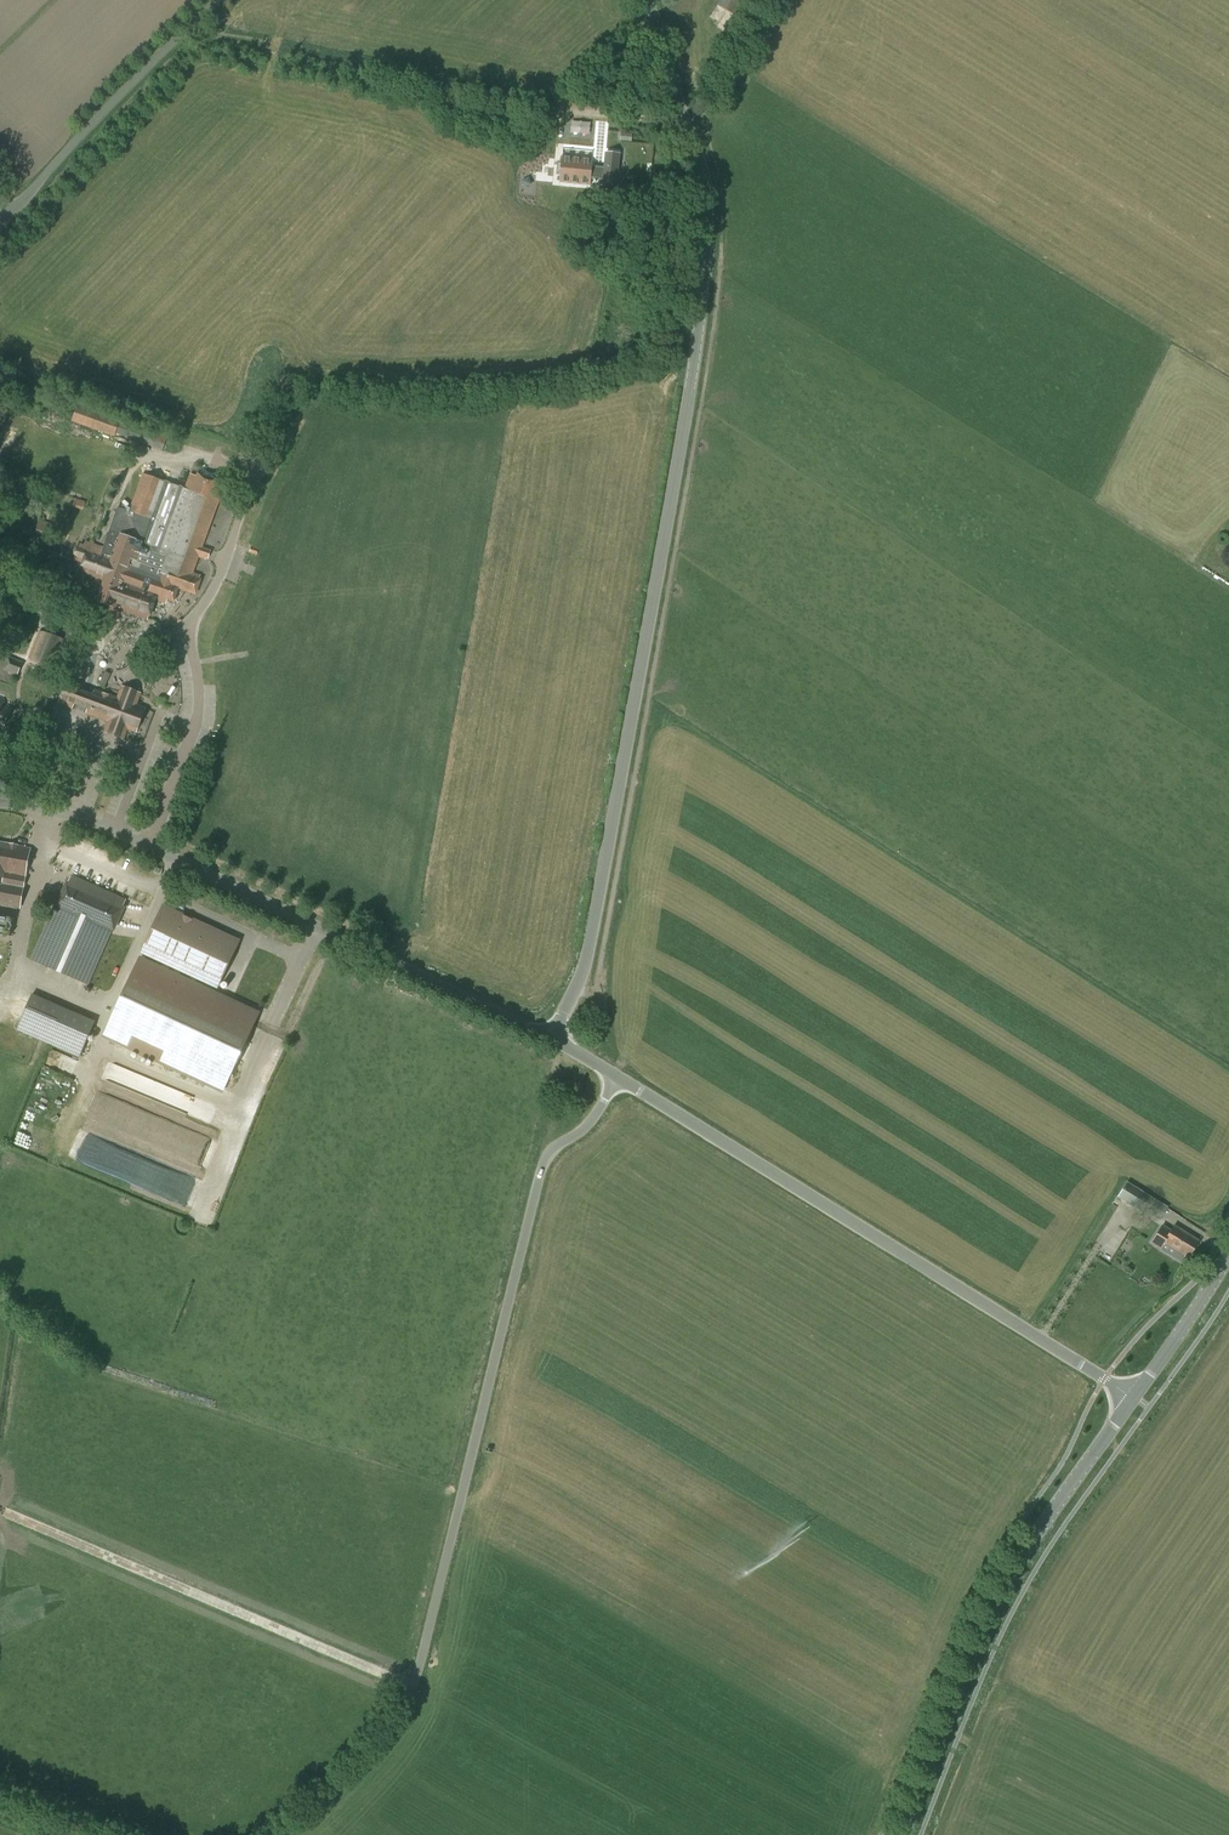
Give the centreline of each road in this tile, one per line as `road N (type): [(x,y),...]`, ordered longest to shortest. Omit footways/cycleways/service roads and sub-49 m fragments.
road 1 (unclassified): [(548,1036),(590,952),(702,320),(704,184),(647,0)]
road 2 (unclassified): [(287,1834),(395,1732),(408,1710),(547,1157),(587,1129),(618,1078)]
road 3 (unclassified): [(548,1036),(114,832),(0,802)]
road 4 (unclassified): [(1105,1378),(618,1078)]
road 5 (track): [(686,125),(190,26)]
road 6 (tertiary): [(898,1834),(983,1625),(1036,1530),(1134,1398)]
road 7 (unclassified): [(0,222),(217,0)]
road 8 (tertiary): [(1134,1398),(1228,1254)]
road 9 (track): [(775,0),(692,142)]

